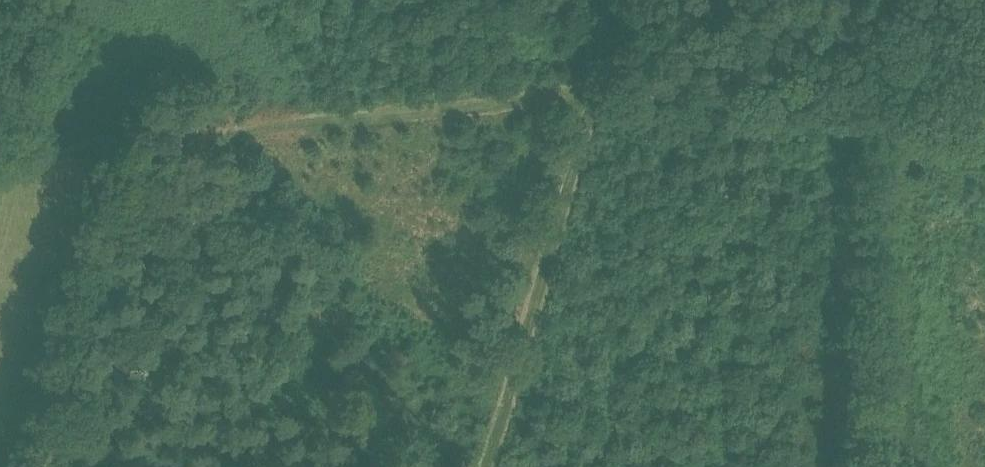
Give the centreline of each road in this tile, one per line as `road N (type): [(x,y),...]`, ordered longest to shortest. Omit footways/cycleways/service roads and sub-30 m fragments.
road 1 (track): [(469,466),(581,110),(597,85),(611,0)]
road 2 (track): [(581,110),(128,136)]
road 3 (track): [(597,85),(908,120),(984,118)]

